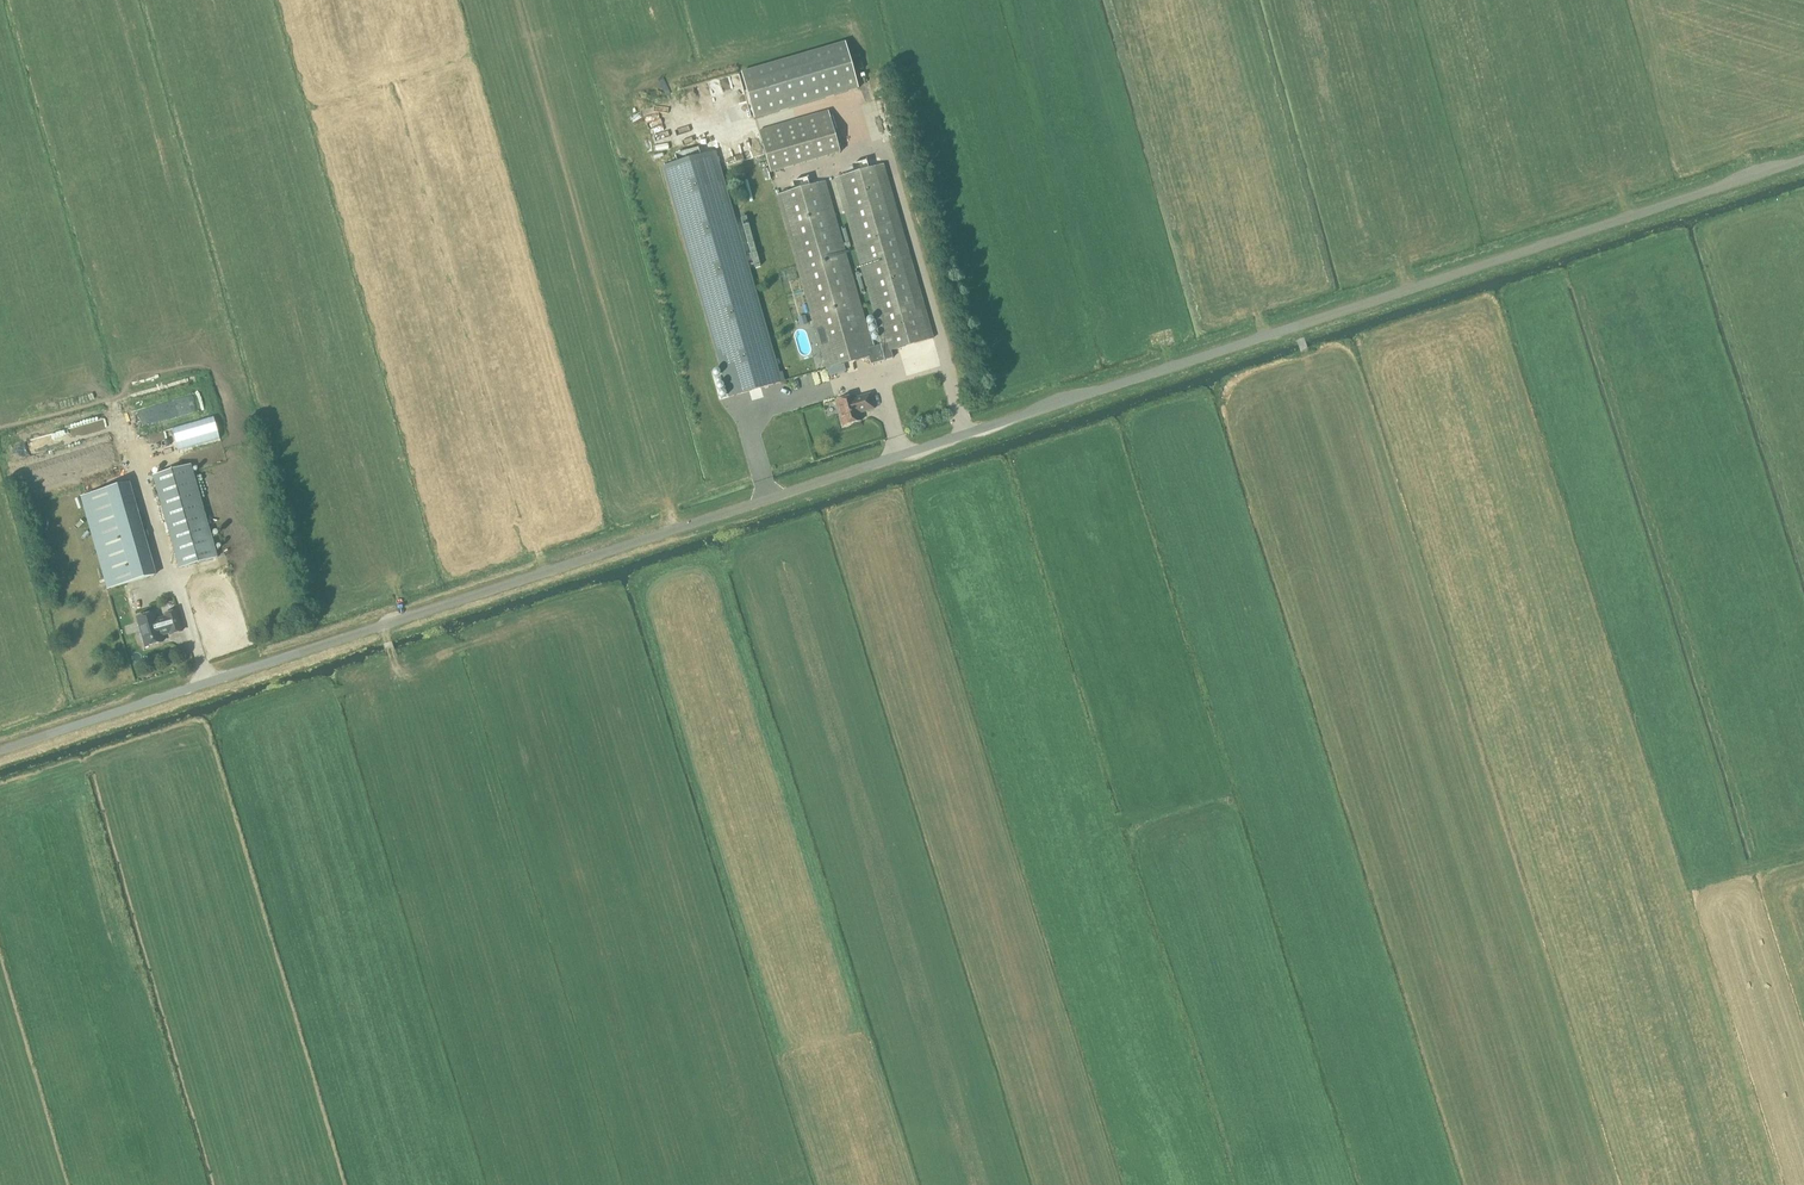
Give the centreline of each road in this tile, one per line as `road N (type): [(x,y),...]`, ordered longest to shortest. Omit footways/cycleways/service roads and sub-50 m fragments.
road 1 (unclassified): [(0,750),(1803,159)]

